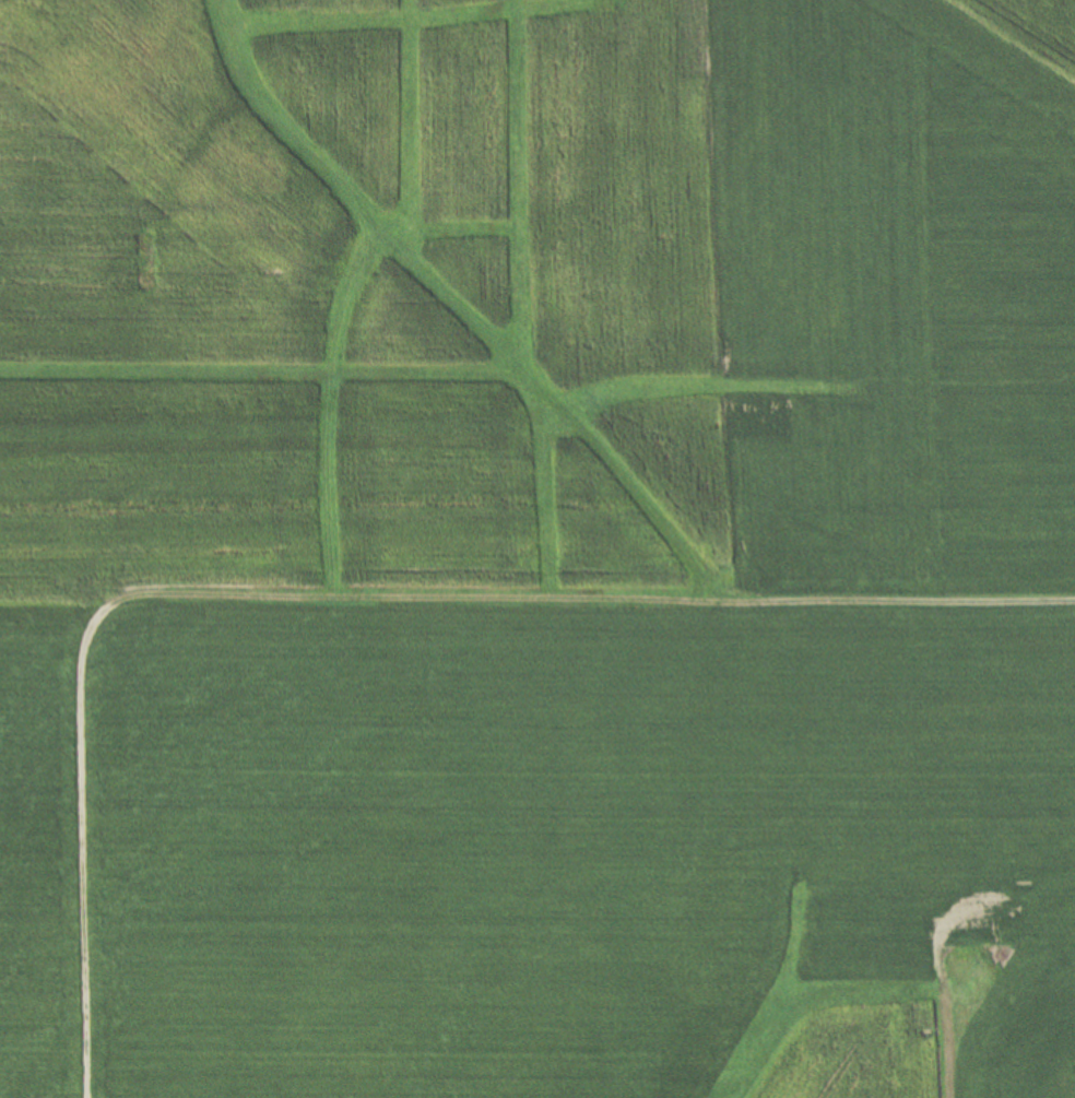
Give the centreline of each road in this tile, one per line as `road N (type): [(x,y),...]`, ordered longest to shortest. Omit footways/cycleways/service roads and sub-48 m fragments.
road 1 (track): [(89,1097),(82,660),(97,622),(139,597),(1074,602)]
road 2 (track): [(698,604),(694,571),(604,458),(281,123)]
road 3 (track): [(947,1097),(940,961)]

